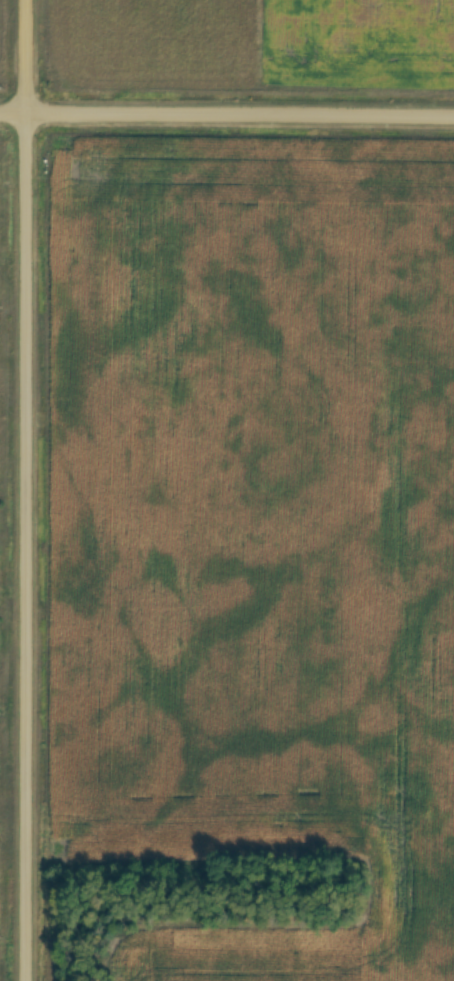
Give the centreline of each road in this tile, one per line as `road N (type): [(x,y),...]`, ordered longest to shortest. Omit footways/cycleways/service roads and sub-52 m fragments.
road 1 (residential): [(25,980),(25,0)]
road 2 (residential): [(0,112),(453,115)]

